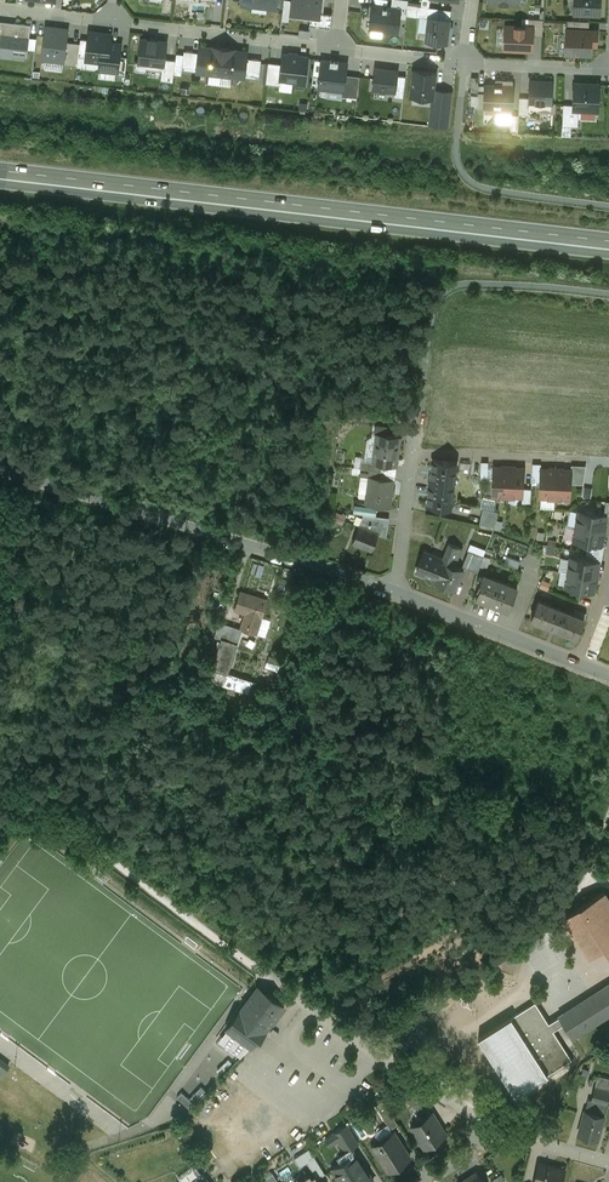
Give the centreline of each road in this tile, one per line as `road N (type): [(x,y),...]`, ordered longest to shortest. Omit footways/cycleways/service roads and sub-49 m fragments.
road 1 (trunk): [(608,237),(0,168)]
road 2 (trunk): [(0,182),(608,250)]
road 3 (residential): [(393,591),(414,454),(584,460)]
road 4 (residential): [(497,1132),(307,1005)]
road 5 (residential): [(113,21),(338,48)]
road 6 (unclassified): [(0,468),(211,533)]
road 7 (residential): [(578,663),(393,591)]
road 8 (residential): [(463,61),(608,69)]
road 9 (residential): [(211,533),(349,576)]
road 10 (residential): [(338,48),(463,61)]

